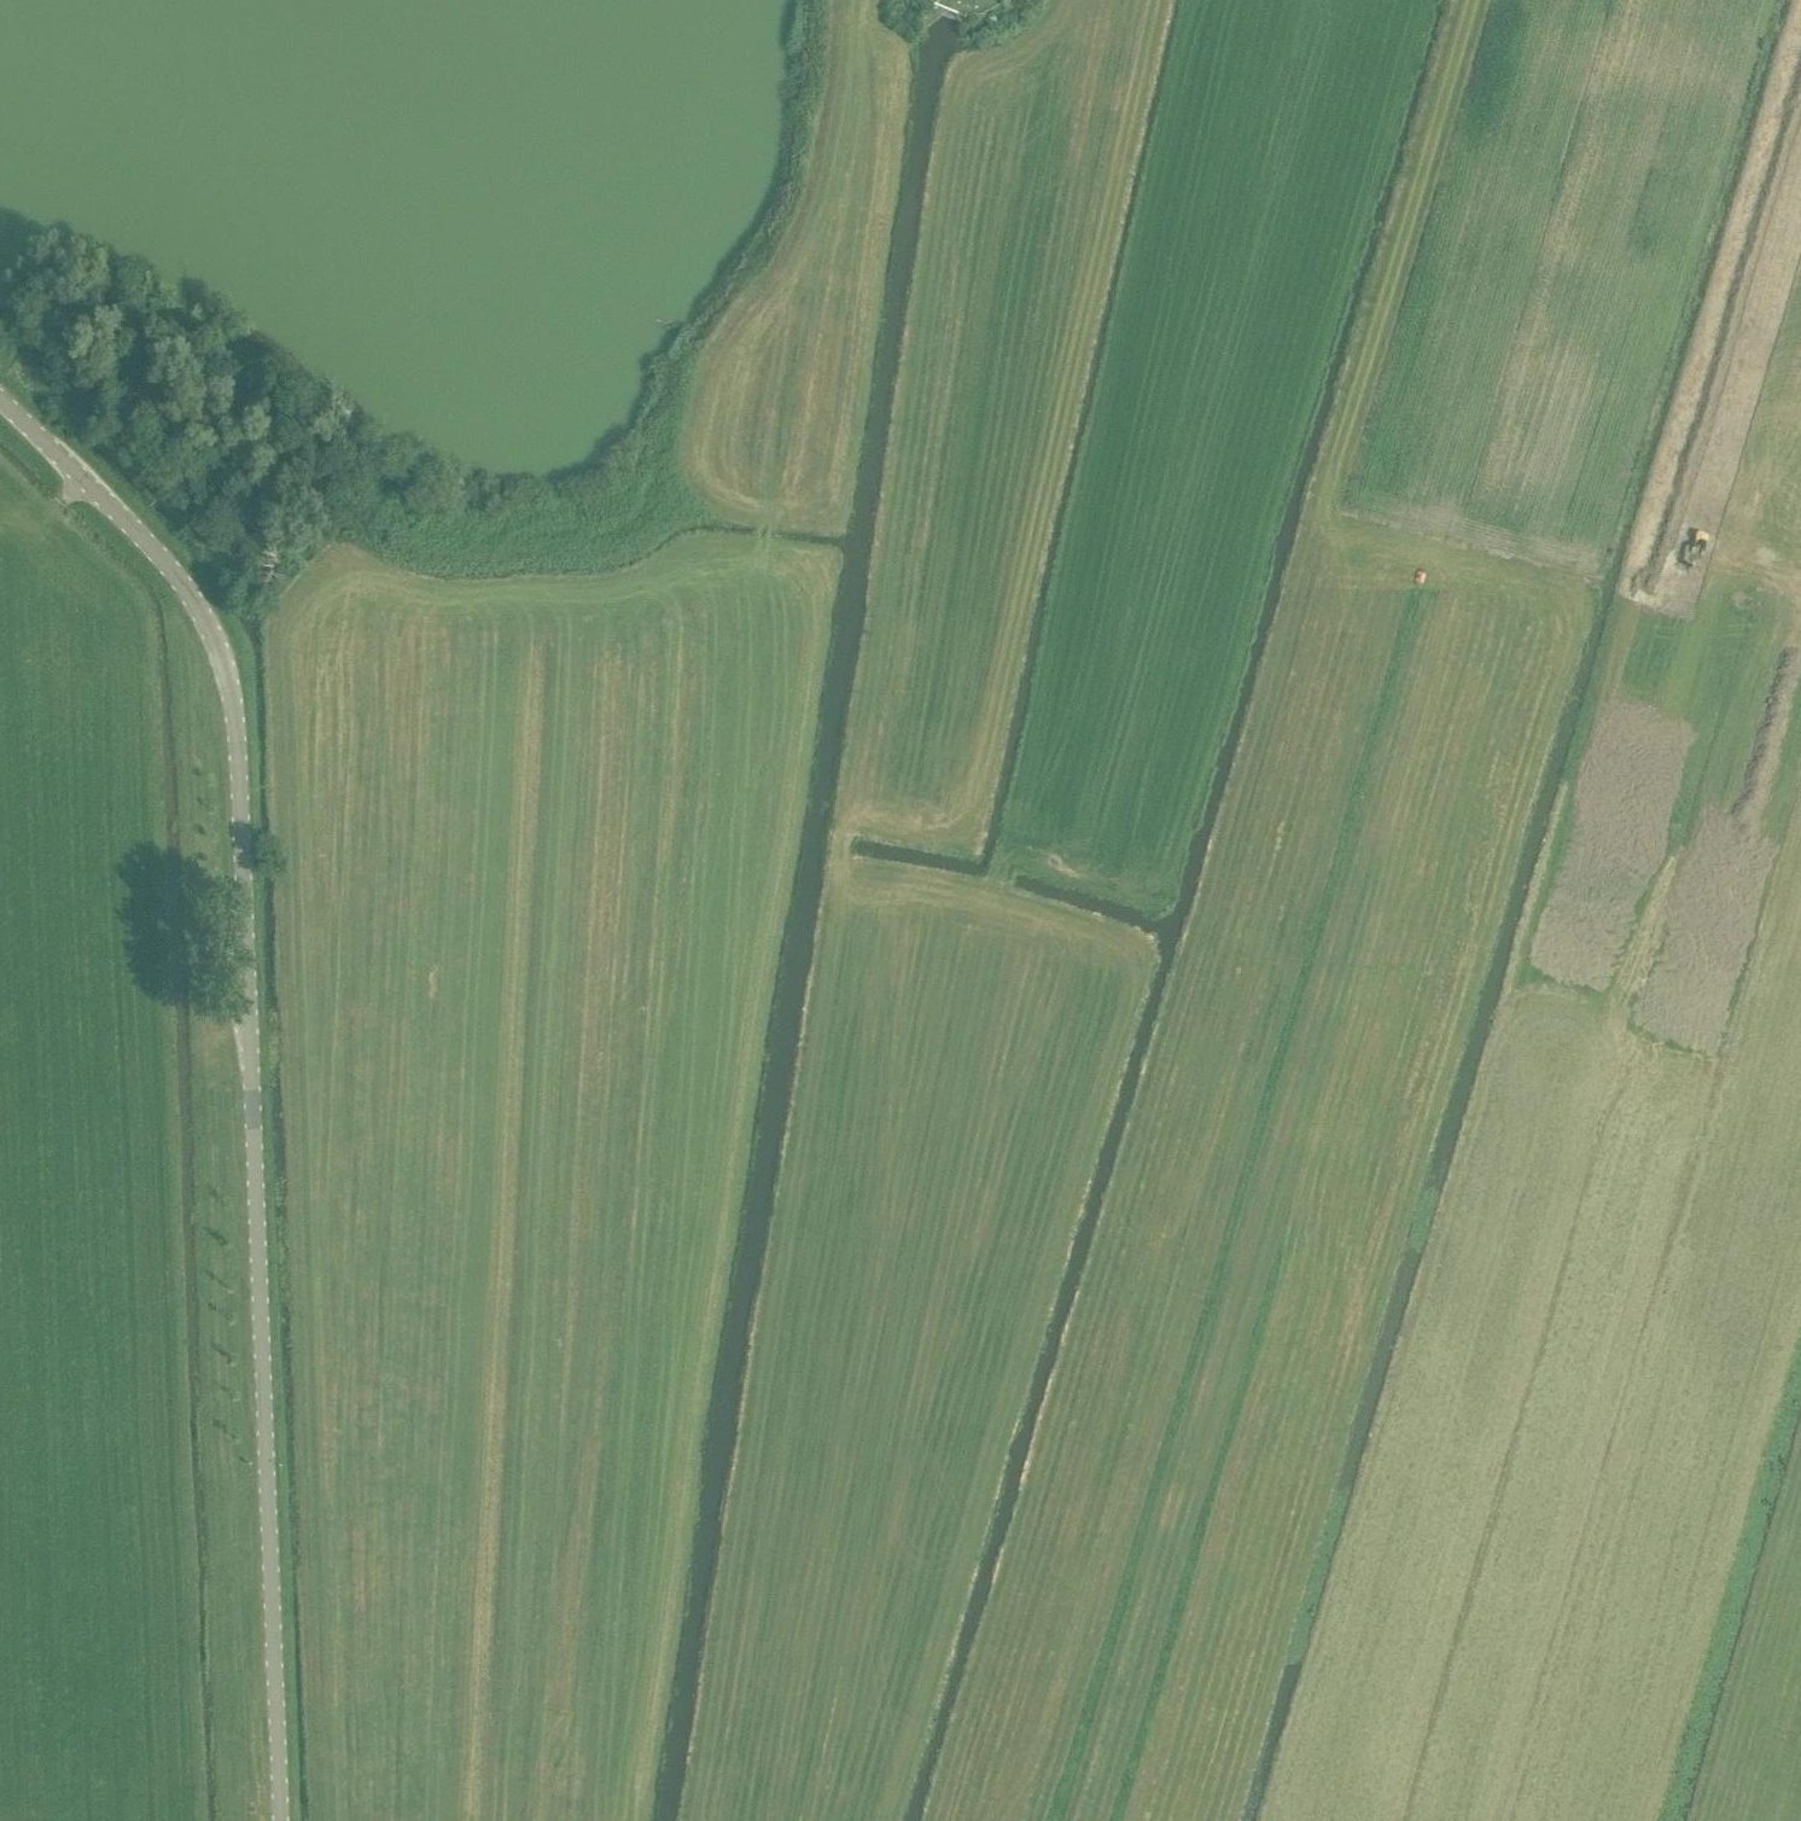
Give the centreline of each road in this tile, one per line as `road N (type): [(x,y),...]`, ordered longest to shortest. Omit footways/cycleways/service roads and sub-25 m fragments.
road 1 (tertiary): [(282,1820),(235,701),(209,623),(187,588),(0,399)]

